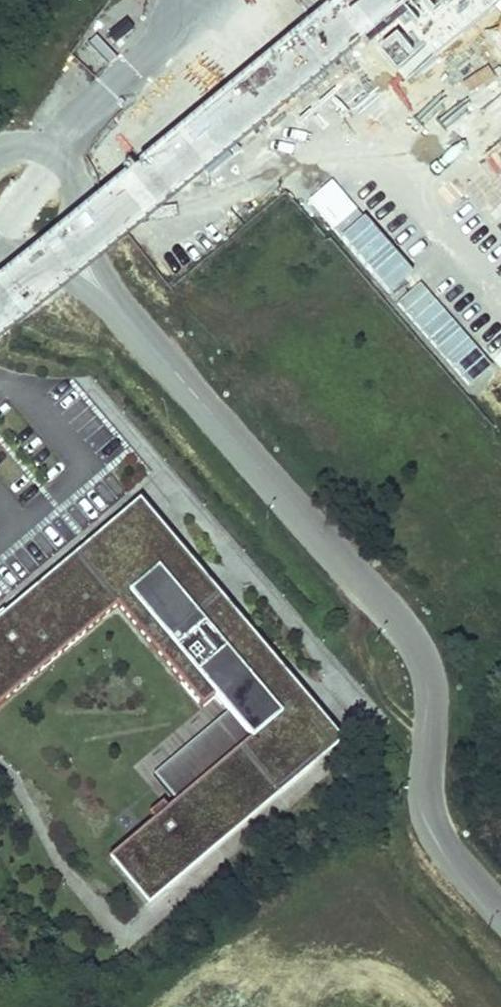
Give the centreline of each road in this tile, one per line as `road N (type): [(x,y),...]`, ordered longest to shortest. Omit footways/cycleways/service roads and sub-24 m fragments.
road 1 (unclassified): [(77,261),(402,622),(427,661),(435,702),(426,808),(445,850),(500,913)]
road 2 (unclassified): [(77,261),(100,220),(91,173),(54,142),(0,147)]

